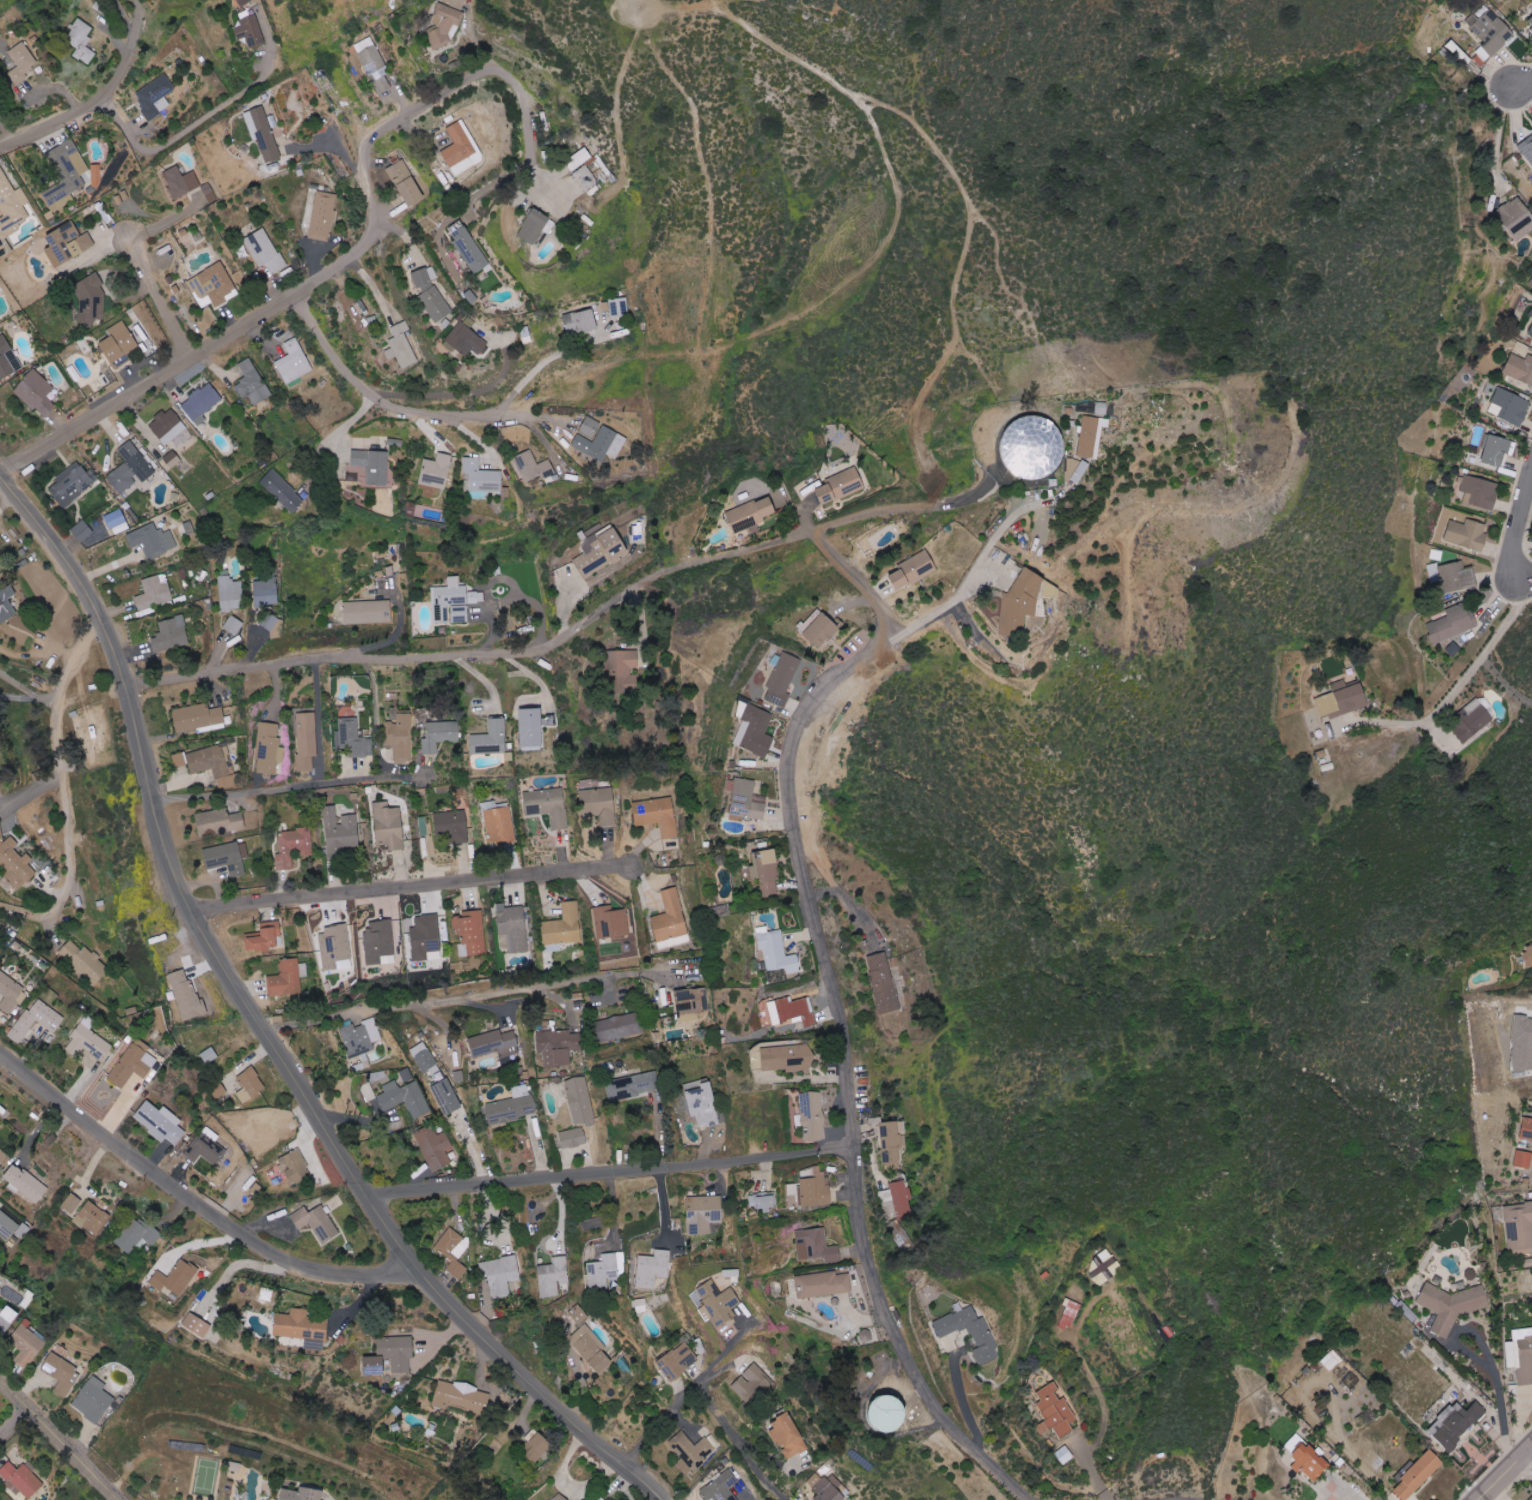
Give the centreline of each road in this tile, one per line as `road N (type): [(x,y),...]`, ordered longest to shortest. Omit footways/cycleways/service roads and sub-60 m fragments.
road 1 (residential): [(0,480),(97,613),(126,687),(162,836),(216,962),(432,1300),(652,1499)]
road 2 (residential): [(1029,1499),(960,1430),(925,1378),(873,1259),(852,1150),(843,1033),(786,781),(809,703),(880,644),(954,601),(989,546)]
road 3 (residential): [(126,687),(317,657),(534,652),(662,572),(877,511),(965,500),(989,484)]
road 4 (residential): [(0,474),(364,249),(377,216),(348,161),(360,128),(492,69),(515,78),(525,95),(536,193)]
road 5 (residential): [(0,1055),(294,1268),(424,1284)]
road 6 (residential): [(368,1199),(852,1150)]
road 7 (residential): [(192,913),(621,868)]
road 8 (residential): [(294,293),(343,369),(399,407),(476,413),(521,398),(552,360),(609,343)]
road 9 (residential): [(154,800),(407,779)]
road 10 (residential): [(118,1499),(0,1379)]
road 11 (residential): [(190,357),(125,236)]
road 12 (residential): [(891,638),(868,592),(814,531)]

